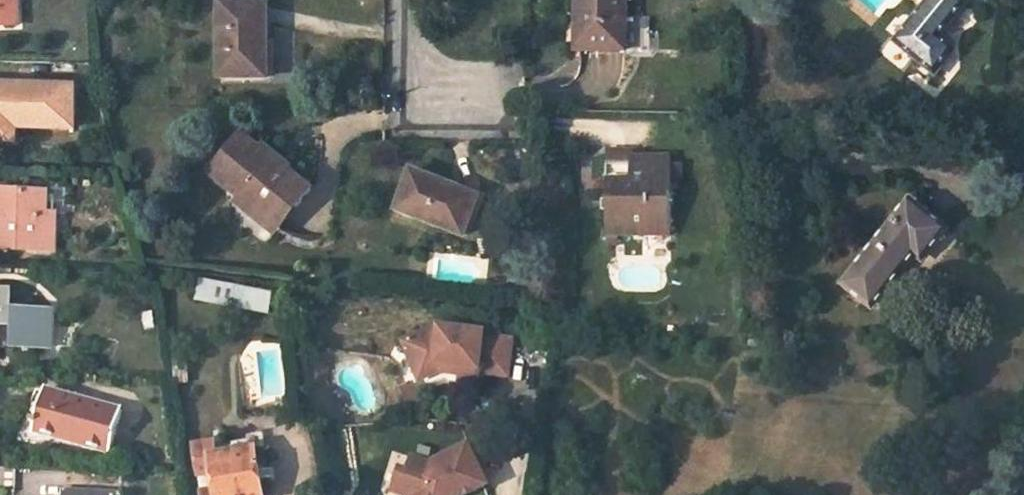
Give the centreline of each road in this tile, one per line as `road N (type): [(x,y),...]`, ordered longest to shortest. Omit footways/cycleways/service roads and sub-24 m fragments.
road 1 (residential): [(498,98),(423,95),(424,0)]

